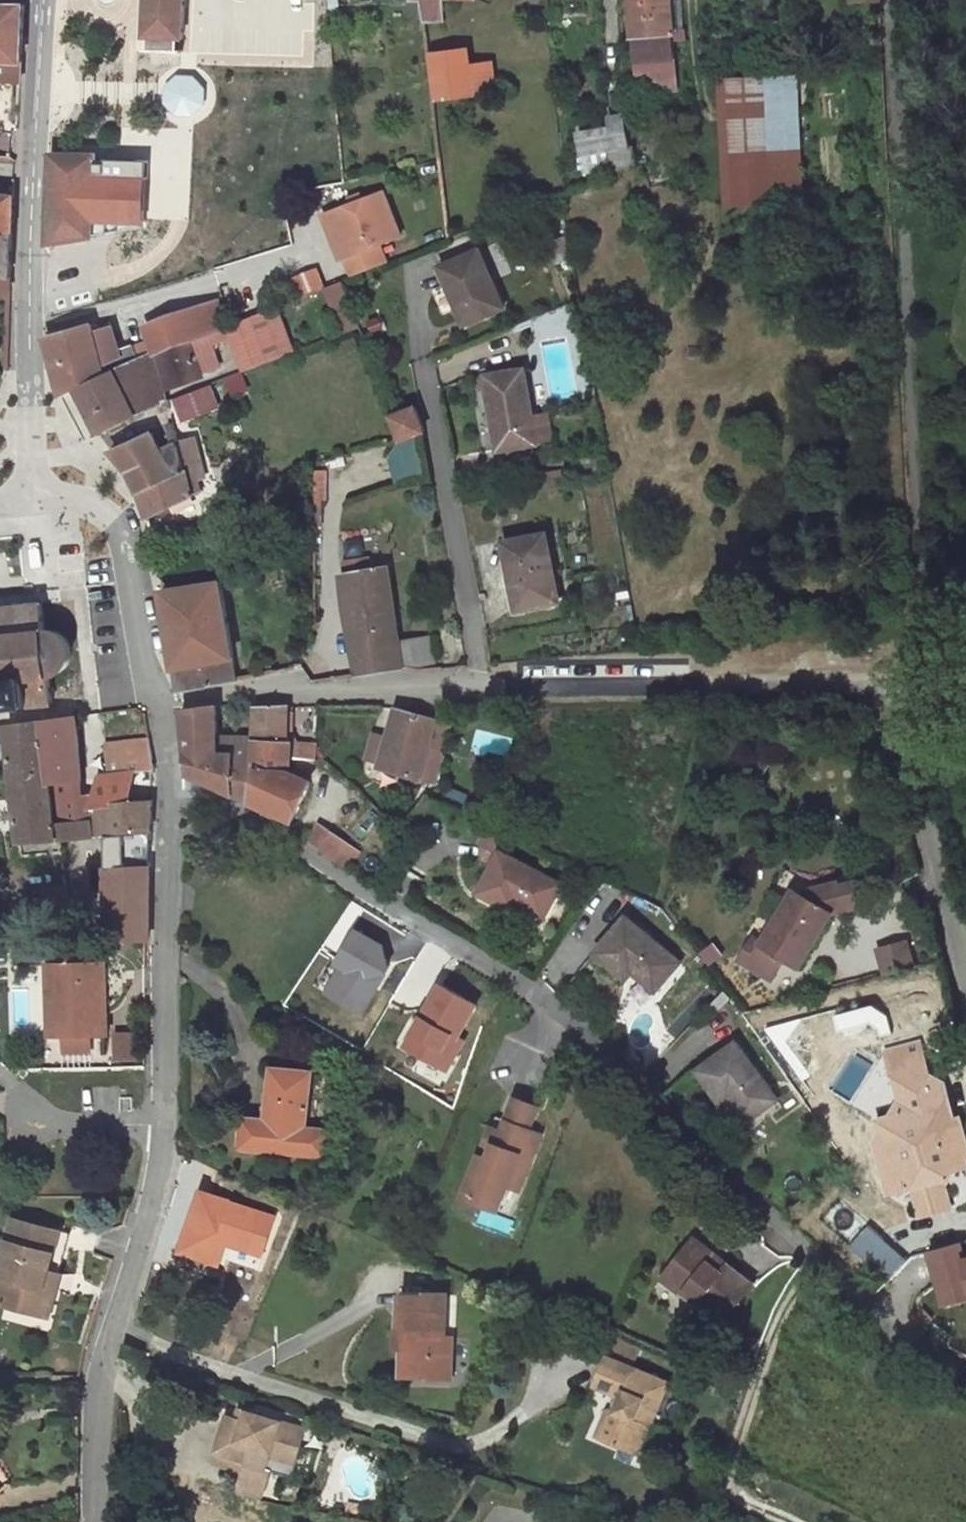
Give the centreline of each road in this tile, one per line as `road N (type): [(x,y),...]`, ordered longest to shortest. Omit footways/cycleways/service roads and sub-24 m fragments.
road 1 (unclassified): [(154,705),(297,685),(308,694),(865,682),(901,694),(965,951)]
road 2 (residential): [(167,775),(392,906),(656,1075),(873,1304),(942,1361),(965,1366)]
road 3 (unclassified): [(31,281),(166,261),(187,248),(199,191),(203,0)]
road 4 (residential): [(498,1439),(463,1448),(111,1331)]
road 5 (residential): [(170,1130),(167,775)]
road 6 (residential): [(153,696),(118,502),(31,500)]
road 7 (residential): [(49,0),(31,281)]
road 8 (residential): [(31,281),(31,500)]
road 9 (residential): [(111,1331),(170,1130)]
road 10 (residential): [(93,1521),(98,1380),(111,1331)]
road 11 (residential): [(153,696),(0,713)]
road 12 (residential): [(23,1122),(170,1130)]

